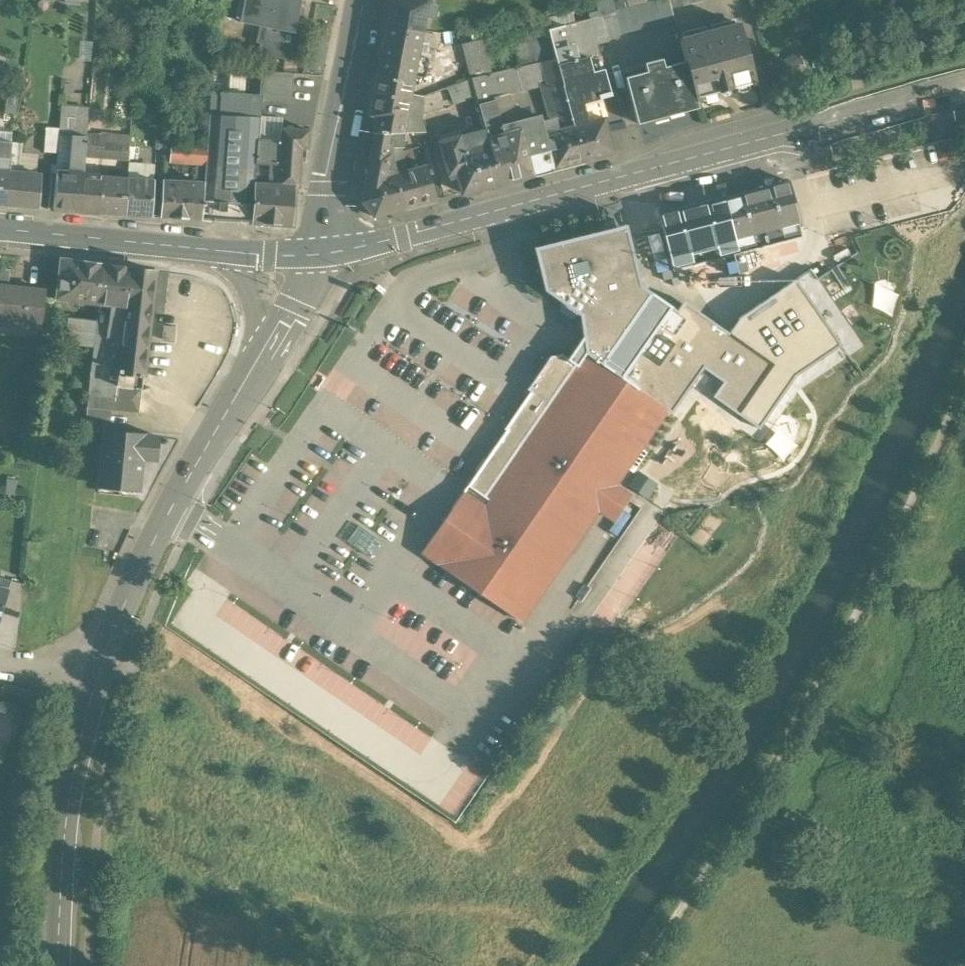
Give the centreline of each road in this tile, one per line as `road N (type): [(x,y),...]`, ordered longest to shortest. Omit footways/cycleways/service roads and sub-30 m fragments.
road 1 (secondary): [(964,86),(316,255)]
road 2 (track): [(645,965),(778,764),(964,382)]
road 3 (tertiary): [(241,393),(133,579),(92,687)]
road 4 (tertiary): [(92,687),(61,867),(57,965)]
road 5 (tertiary): [(367,0),(316,255)]
road 6 (tertiary): [(181,247),(219,259),(246,294),(251,326),(241,393)]
road 7 (secondary): [(181,247),(0,229)]
road 8 (tertiary): [(316,255),(241,393)]
road 9 (secondary): [(316,255),(181,247)]
road 10 (track): [(876,0),(855,37),(857,117)]

